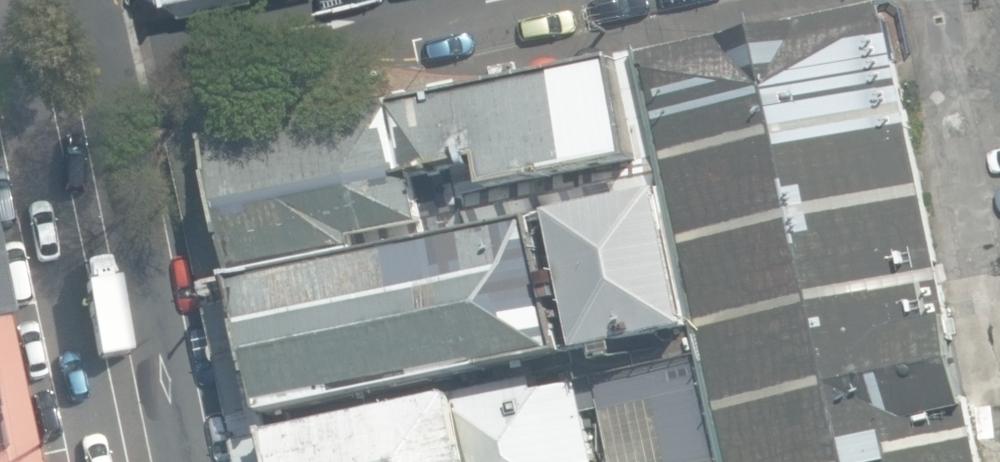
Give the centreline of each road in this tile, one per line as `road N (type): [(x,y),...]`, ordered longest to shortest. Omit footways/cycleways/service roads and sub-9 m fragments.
road 1 (residential): [(65,84),(478,0)]
road 2 (secondary): [(65,84),(140,461)]

